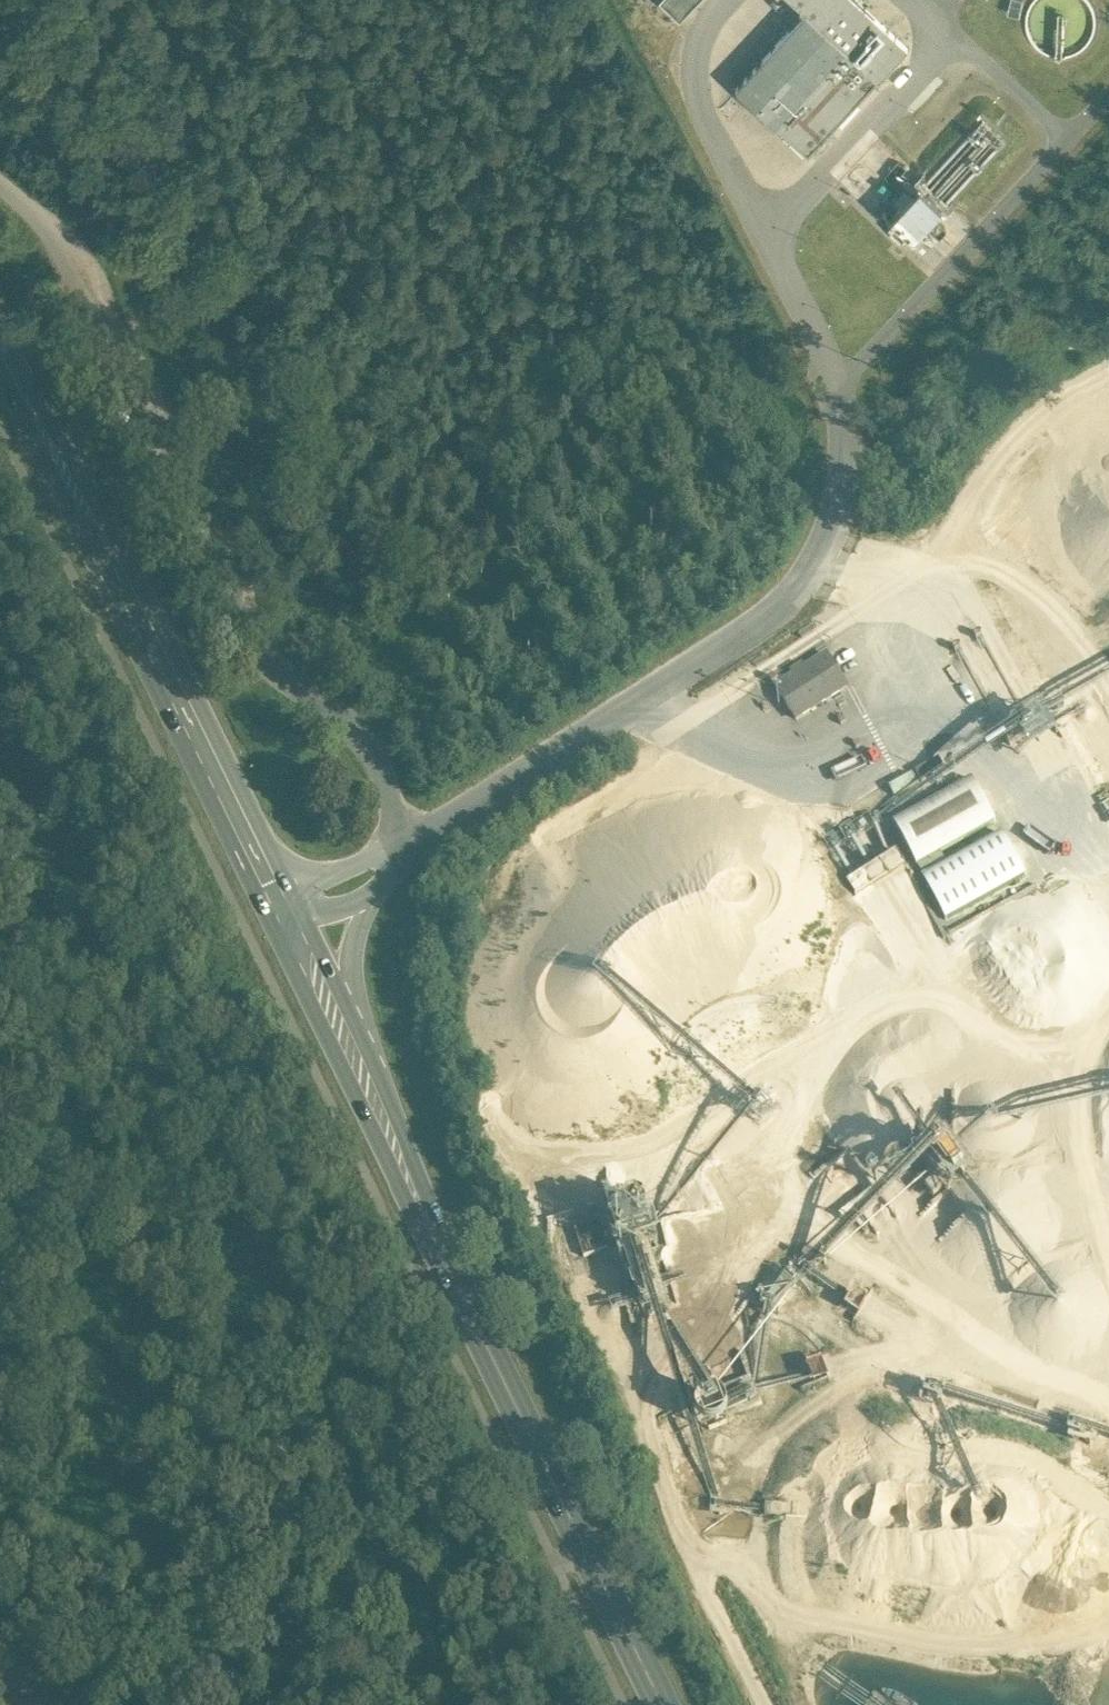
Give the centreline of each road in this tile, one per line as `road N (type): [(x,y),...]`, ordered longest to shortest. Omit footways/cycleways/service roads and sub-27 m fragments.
road 1 (primary): [(0,331),(665,1704)]
road 2 (track): [(416,853),(337,720),(236,644),(125,372),(57,239),(0,185)]

